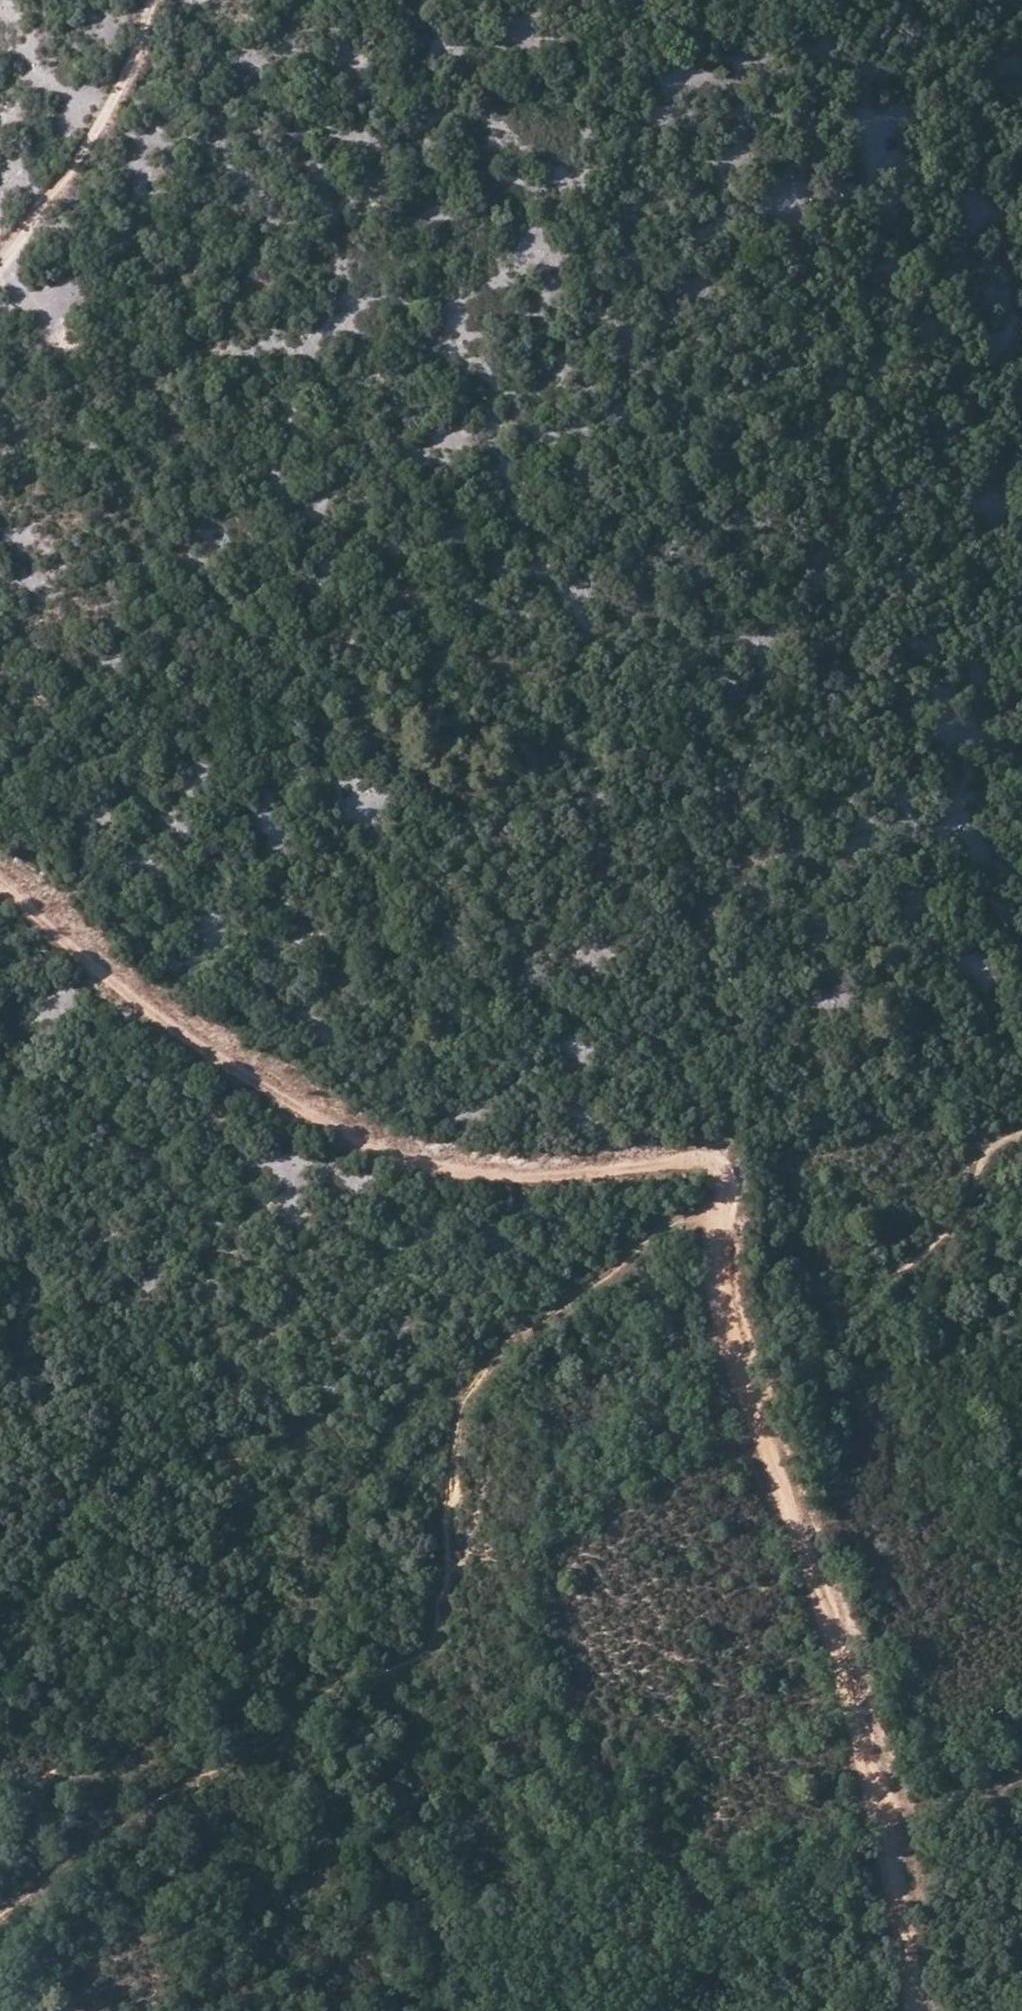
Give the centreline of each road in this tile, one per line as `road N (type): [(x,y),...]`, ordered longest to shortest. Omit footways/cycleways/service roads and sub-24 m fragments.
road 1 (track): [(918,2010),(876,1788),(832,1616),(722,1301),(728,1203),(715,1162),(673,1157),(528,1175),(444,1172),(369,1149),(143,1004),(0,870)]
road 2 (track): [(0,269),(87,154),(157,0)]

